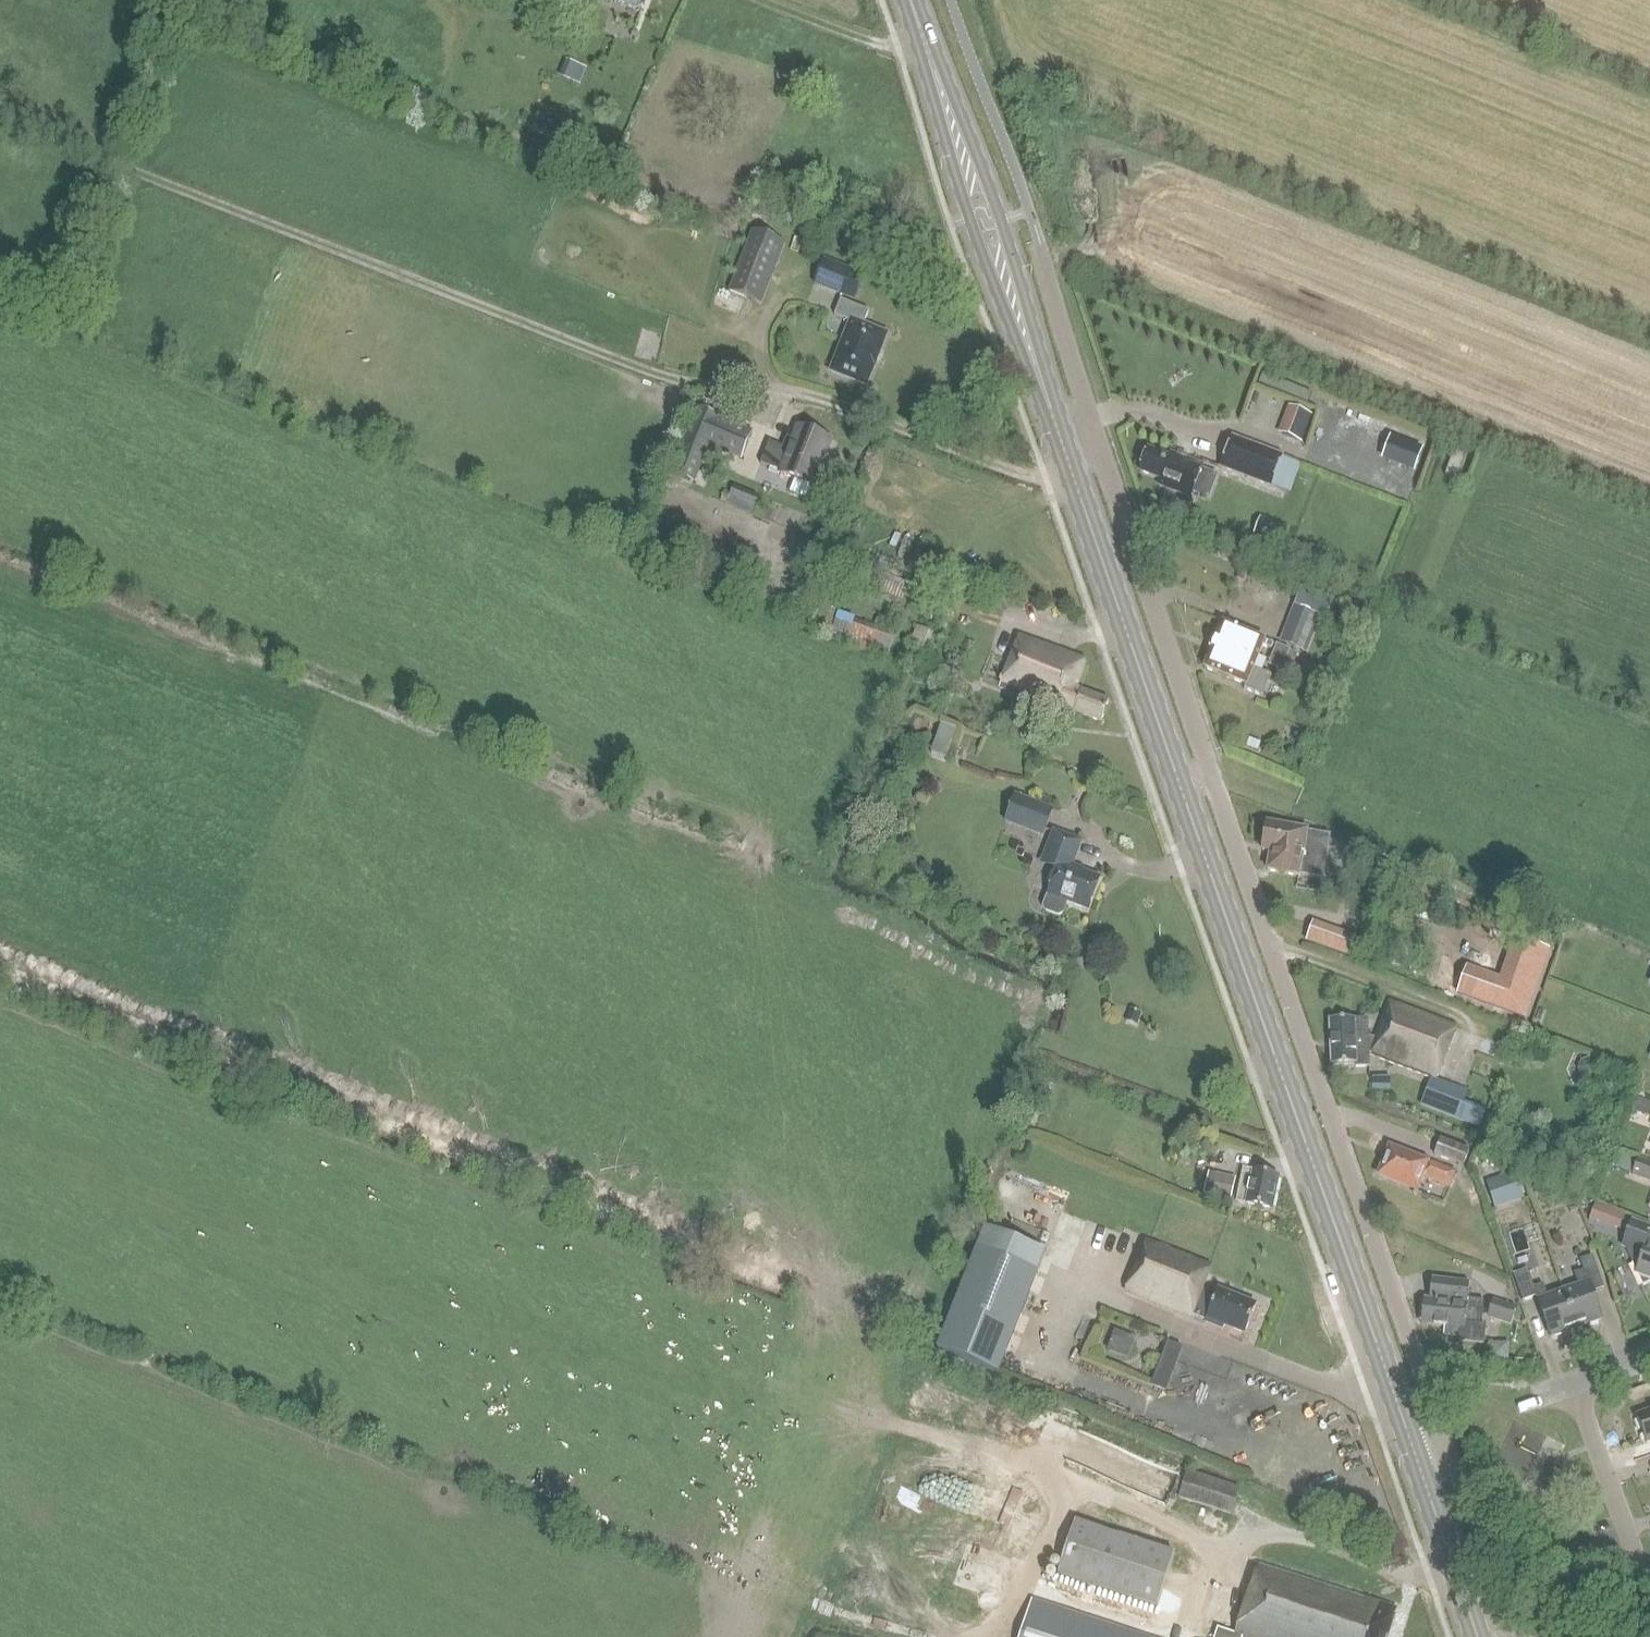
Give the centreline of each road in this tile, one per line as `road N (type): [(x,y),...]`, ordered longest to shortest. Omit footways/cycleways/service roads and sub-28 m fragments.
road 1 (track): [(0,114),(720,397),(824,396),(1048,478),(1073,472)]
road 2 (unclassified): [(1413,1453),(1446,1441),(1089,419)]
road 3 (primary): [(1413,1453),(1057,431)]
road 4 (primary): [(1057,431),(1002,220),(950,83),(930,57)]
road 5 (primary): [(930,57),(930,85),(979,248),(1057,431)]
road 6 (residential): [(1649,1580),(1573,1384)]
road 7 (primary): [(1476,1636),(1413,1453)]
road 8 (unclassified): [(1089,419),(1039,251)]
road 9 (track): [(929,50),(898,47),(782,0)]

